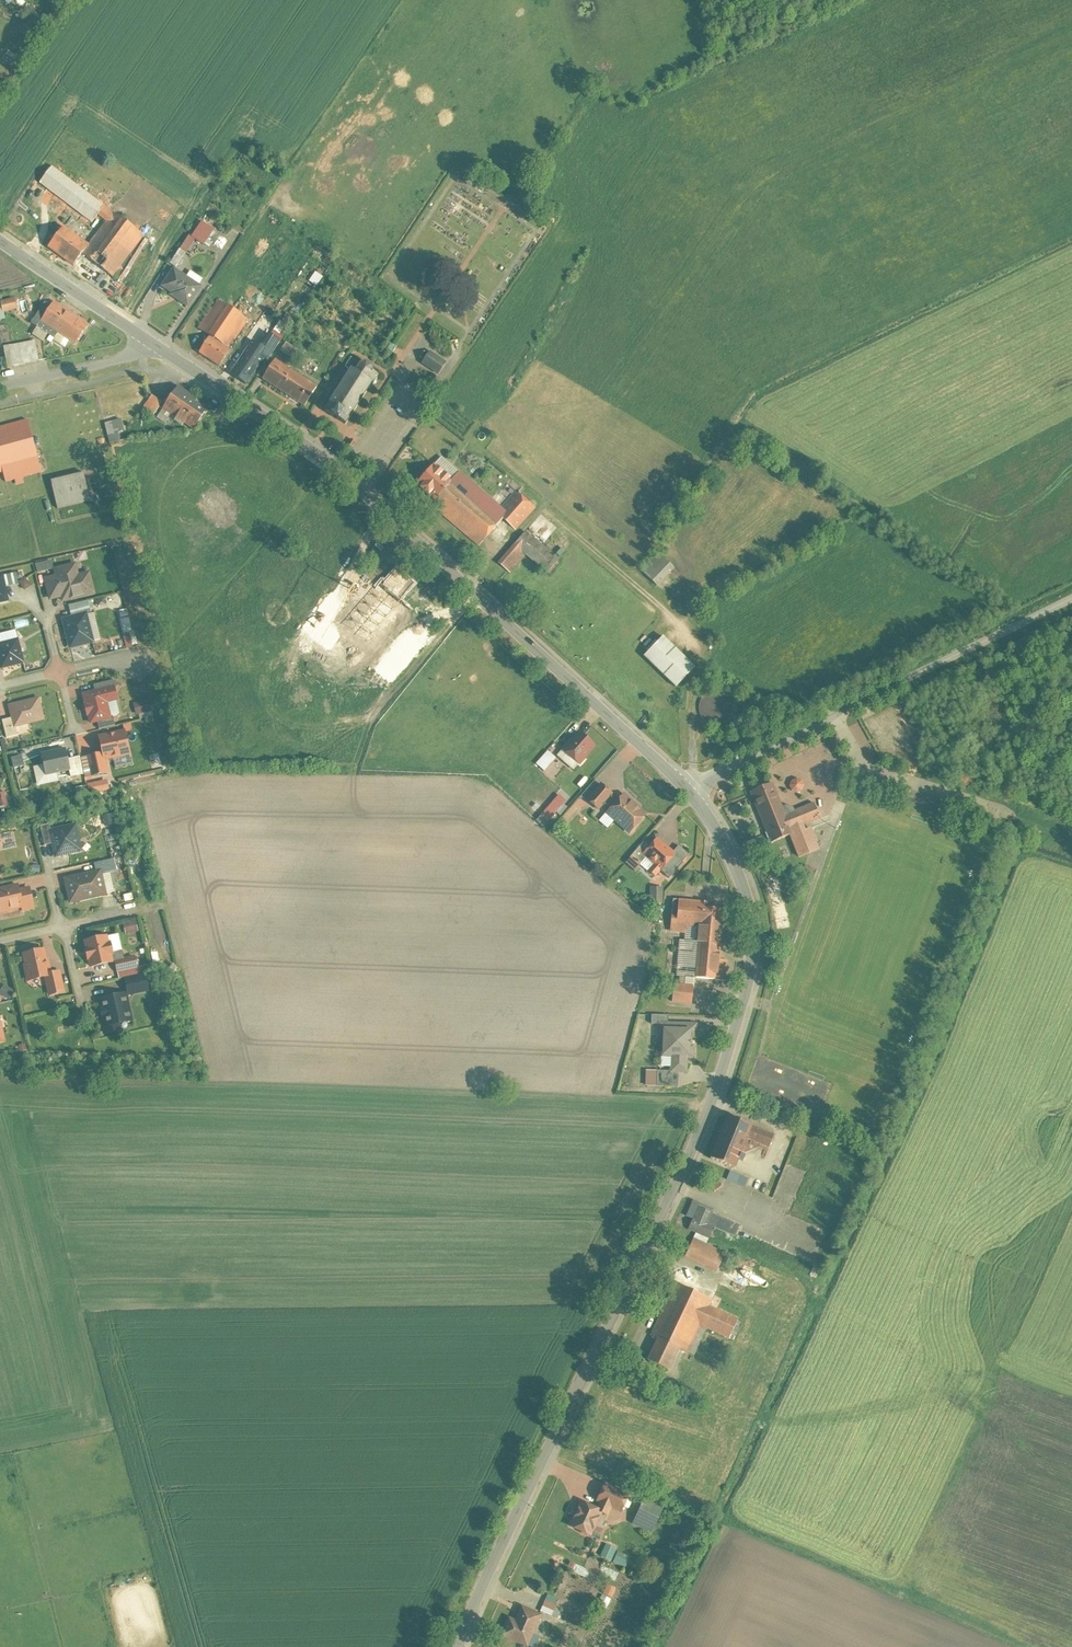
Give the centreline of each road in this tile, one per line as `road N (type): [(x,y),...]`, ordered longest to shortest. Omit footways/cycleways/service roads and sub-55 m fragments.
road 1 (tertiary): [(459,1646),(700,1127),(743,998),(751,944),(745,897),(690,791)]
road 2 (tertiary): [(690,791),(334,468),(261,418)]
road 3 (unclassified): [(1071,595),(690,791)]
road 4 (residential): [(261,418),(171,539),(122,552),(145,649)]
road 5 (track): [(835,718),(860,767),(1071,843)]
road 6 (tertiary): [(137,335),(0,237)]
road 7 (unclassified): [(137,335),(113,364),(0,391)]
road 8 (tertiary): [(261,418),(137,335)]
road 9 (residential): [(0,938),(139,902)]

